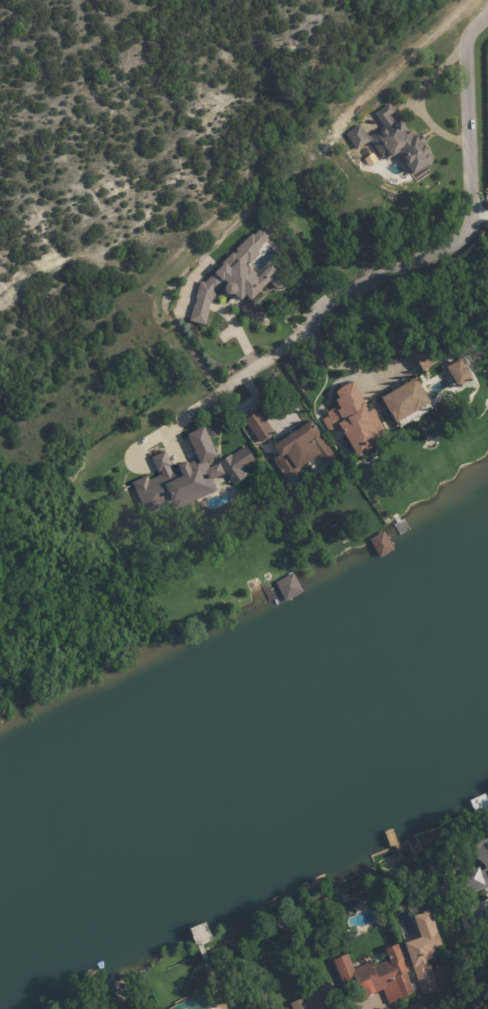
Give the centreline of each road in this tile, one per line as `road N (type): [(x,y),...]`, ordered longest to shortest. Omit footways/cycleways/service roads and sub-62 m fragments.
road 1 (track): [(137,294),(454,0)]
road 2 (track): [(0,305),(80,253),(110,254),(137,294)]

